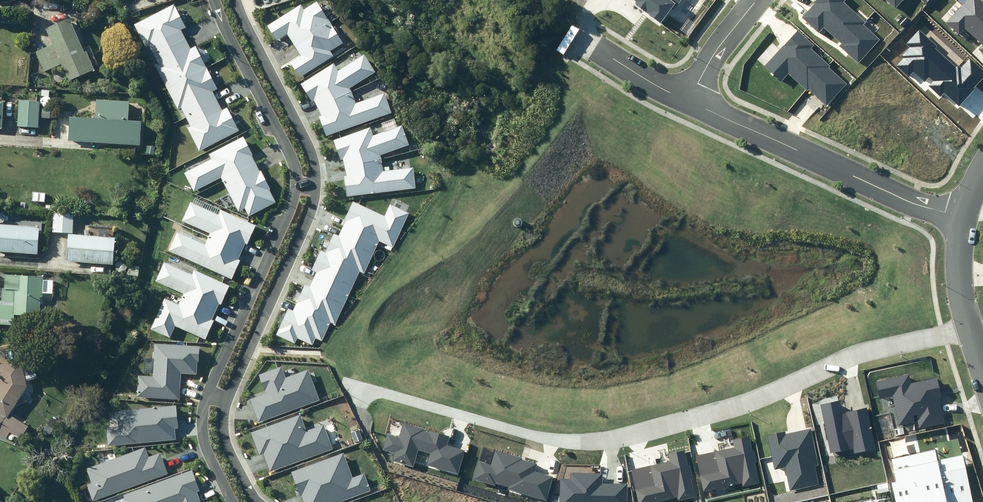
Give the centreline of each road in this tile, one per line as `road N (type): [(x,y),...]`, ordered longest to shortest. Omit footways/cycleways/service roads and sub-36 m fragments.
road 1 (residential): [(358,389),(544,437),(602,440),(749,403),(858,356),(968,328)]
road 2 (residential): [(237,0),(319,173),(313,211),(228,404),(228,438),(256,501)]
road 3 (residential): [(233,501),(206,443),(205,412),(298,183),(217,0)]
road 4 (residential): [(956,216),(688,101)]
road 5 (residential): [(688,101),(758,0)]

